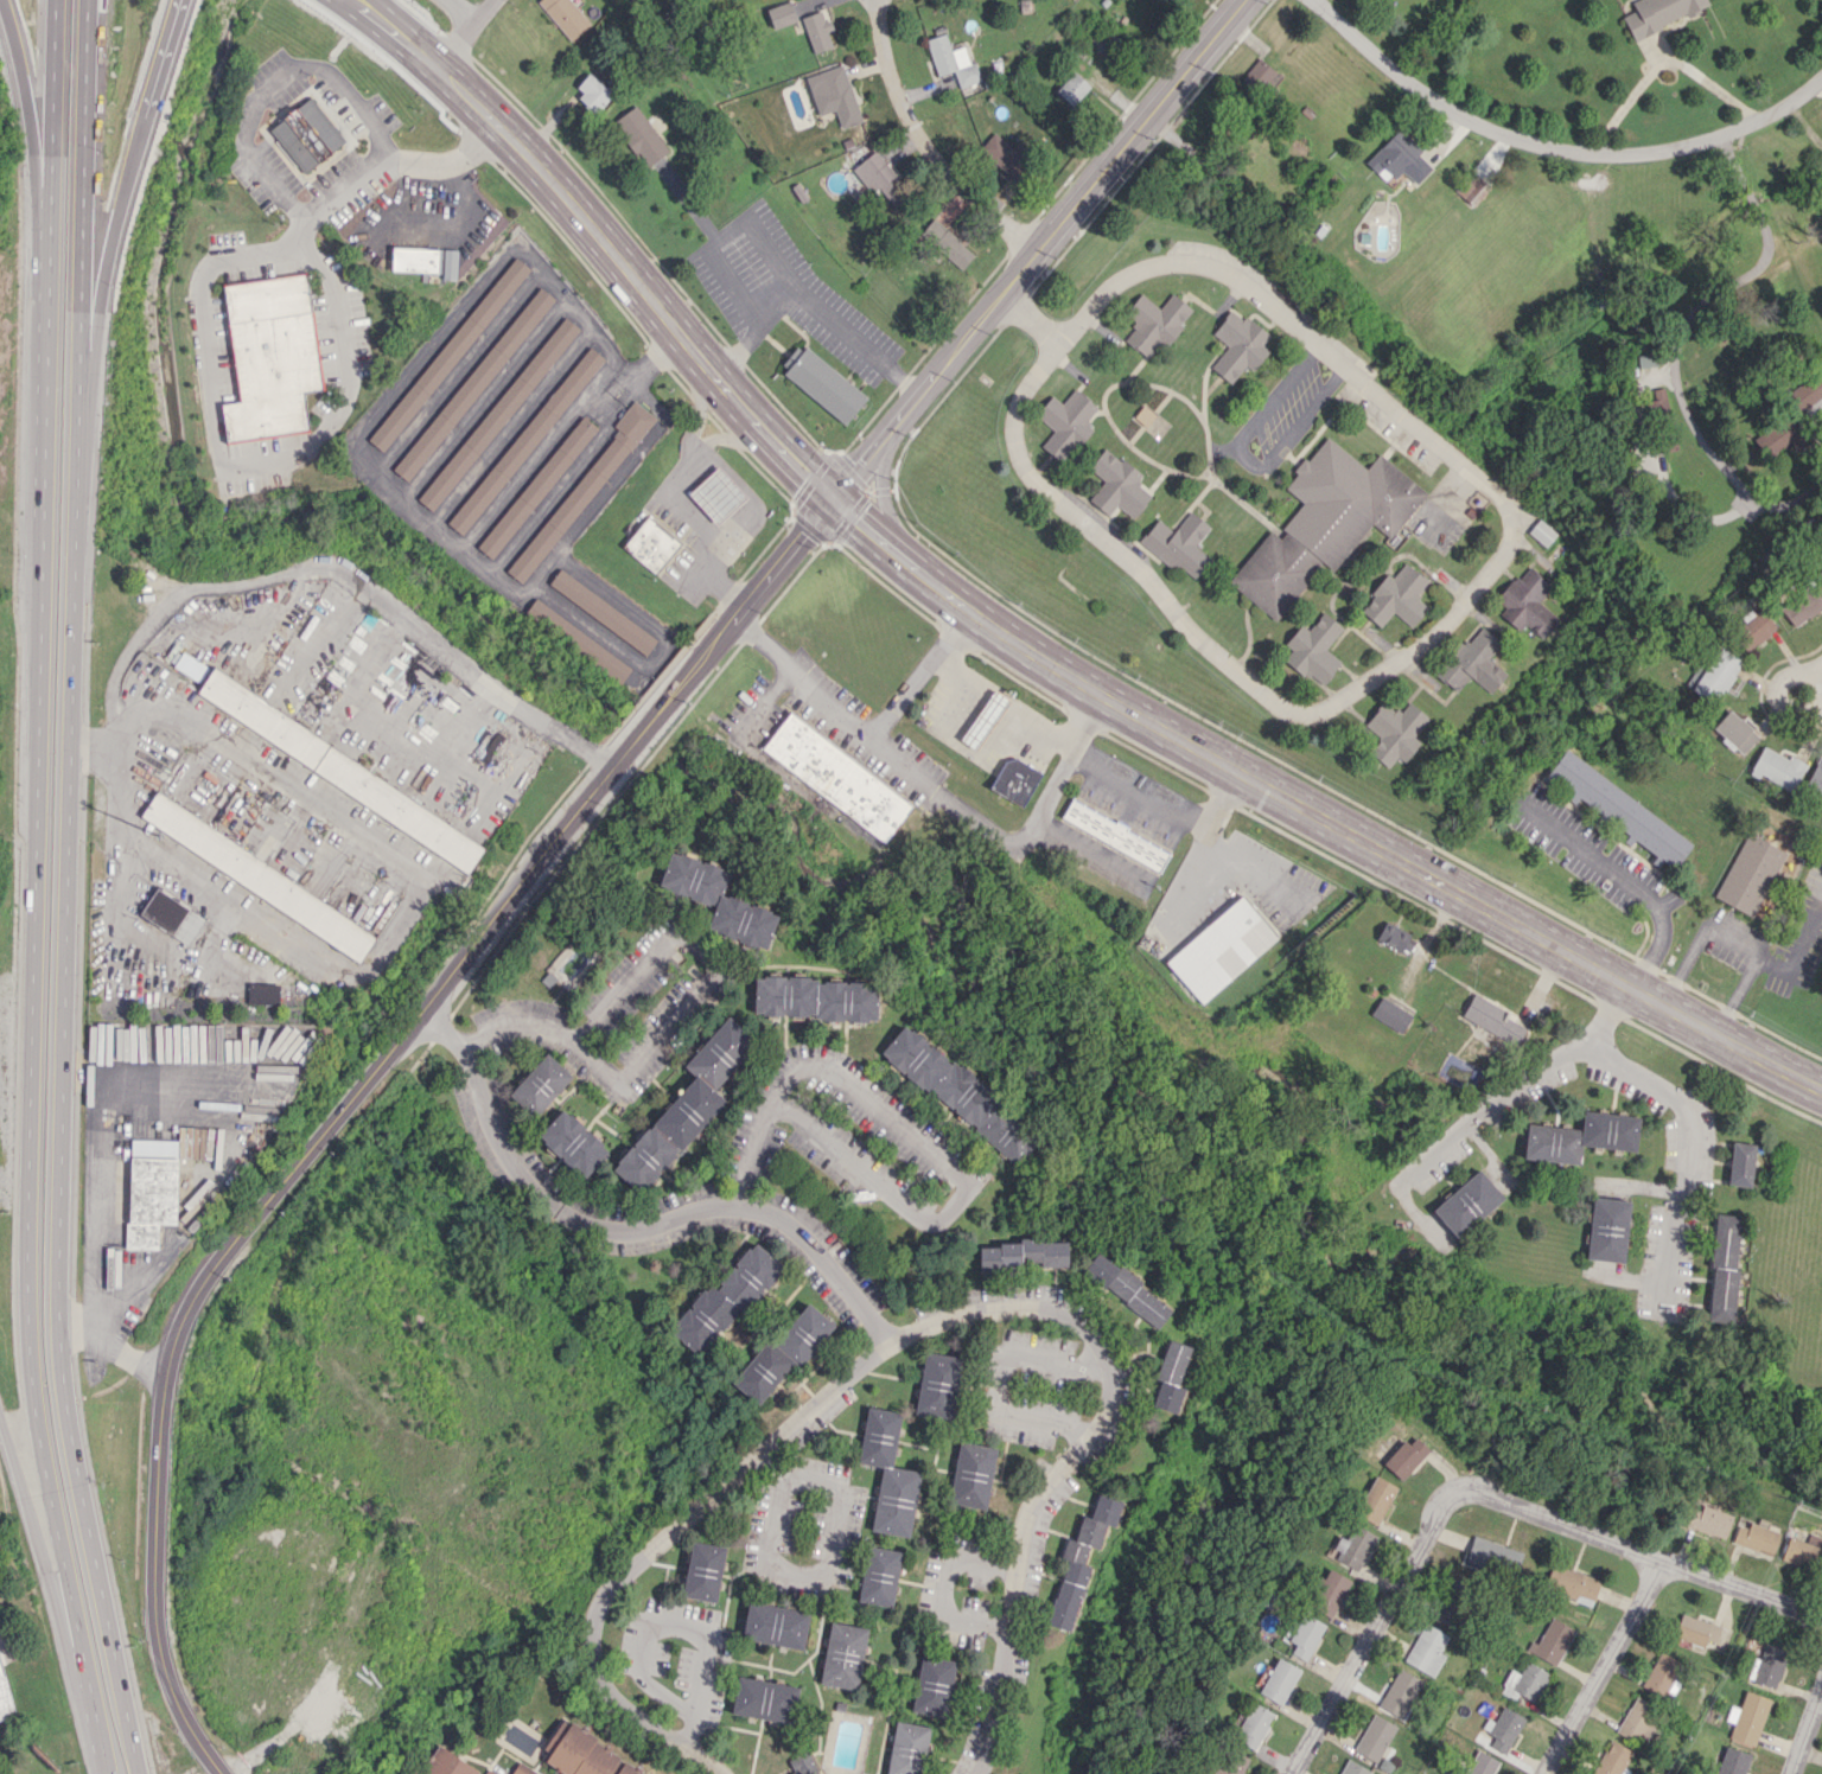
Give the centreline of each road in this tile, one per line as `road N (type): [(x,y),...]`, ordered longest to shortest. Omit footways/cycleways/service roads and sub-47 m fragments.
road 1 (trunk): [(55,0),(26,1291),(32,1414),(105,1773)]
road 2 (trunk): [(138,1773),(65,1403),(57,1280),(87,0)]
road 3 (tertiary): [(834,500),(607,766),(423,1012),(195,1289),(177,1332),(159,1441),(154,1612),(165,1674)]
road 4 (residential): [(1059,337),(1114,280),(1153,264),(1178,259),(1234,274),(1502,497),(1515,528),(1498,561),(1407,658),(1333,703),(1301,713),(1268,702),(1184,627),(1142,572),(1038,489),(1020,464),(1012,430),(1020,393),(1059,337)]
road 5 (secondary): [(1821,1088),(1195,755),(993,630),(834,500)]
road 6 (residential): [(1076,1319),(1024,1310),(931,1323),(890,1344),(616,1580),(600,1600),(599,1673),(618,1698),(719,1773)]
road 7 (tertiary): [(1247,0),(834,500)]
road 8 (residential): [(423,1012),(463,1045),(490,1132),(529,1189),(552,1206),(578,1220),(633,1231),(700,1207),(766,1213),(796,1229),(890,1344)]
road 9 (residential): [(767,1111),(784,1111),(935,1221),(957,1213),(968,1186),(865,1091),(813,1065),(785,1078),(770,1104),(756,1141),(745,1208)]
road 10 (secondary): [(834,500),(752,423),(433,66)]
road 11 (residential): [(1316,0),(1469,120),(1516,140),(1600,157),(1708,141),(1769,114),(1821,76)]
road 12 (residential): [(1076,1319),(1101,1347),(1108,1397),(1027,1525),(1011,1634),(968,1773)]
road 13 (residential): [(1821,1617),(1491,1495),(1455,1492)]
road 14 (trunk): [(79,370),(179,0)]
road 15 (residential): [(1629,988),(1592,1047),(1676,1109),(1686,1144),(1659,1314)]
road 16 (residential): [(716,972),(619,1084),(549,1026),(531,1021),(516,1017),(463,1045)]
road 17 (residential): [(1286,1773),(1455,1492)]
road 18 (residential): [(1036,253),(950,177),(899,83),(884,0)]
road 19 (trunk): [(0,1425),(84,1692)]
road 20 (residential): [(1539,1773),(1661,1562)]
road 21 (residential): [(1400,1185),(1505,1096),(1592,1047)]
road 22 (trunk): [(0,0),(50,209)]
road 23 (residential): [(716,972),(697,945),(673,938),(572,1042)]
road 24 (secondary): [(323,0),(401,56),(433,66)]

